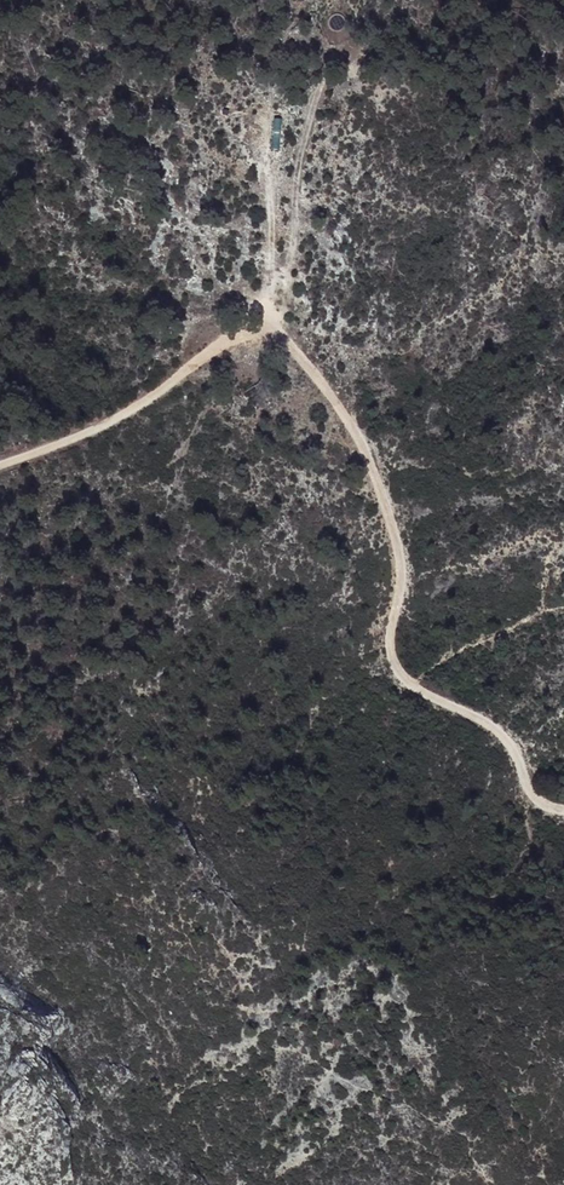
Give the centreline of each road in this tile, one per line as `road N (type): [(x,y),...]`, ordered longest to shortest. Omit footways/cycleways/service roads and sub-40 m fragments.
road 1 (track): [(563,806),(536,801),(493,723),(427,695),(394,664),(400,573),(390,510),(368,446),(296,348),(238,337),(135,409),(0,462)]

